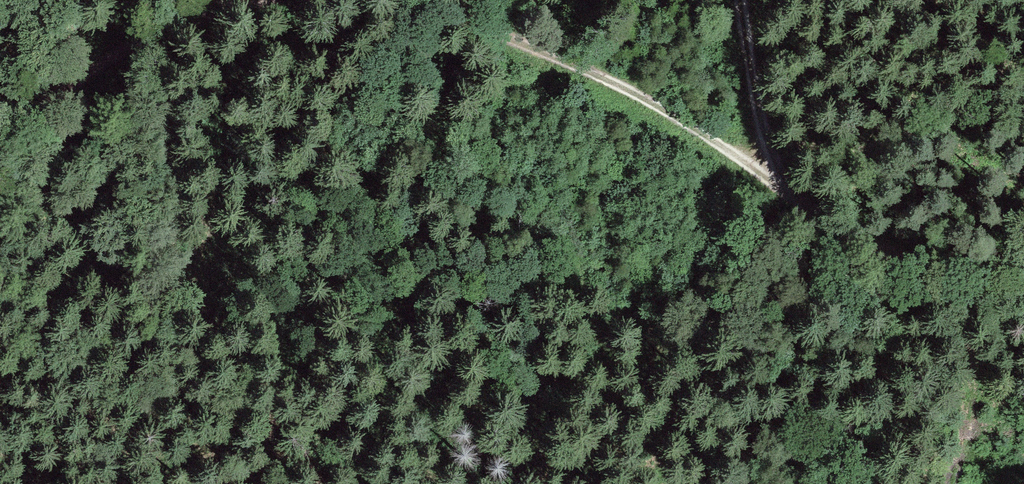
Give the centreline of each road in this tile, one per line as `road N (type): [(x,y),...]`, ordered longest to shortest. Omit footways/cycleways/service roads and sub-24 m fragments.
road 1 (track): [(415,0),(624,89),(767,187)]
road 2 (track): [(0,128),(141,34),(260,0)]
road 3 (track): [(1023,305),(926,292),(876,251),(767,187)]
road 4 (track): [(767,187),(744,0)]
road 5 (track): [(1023,263),(963,268),(876,251)]

